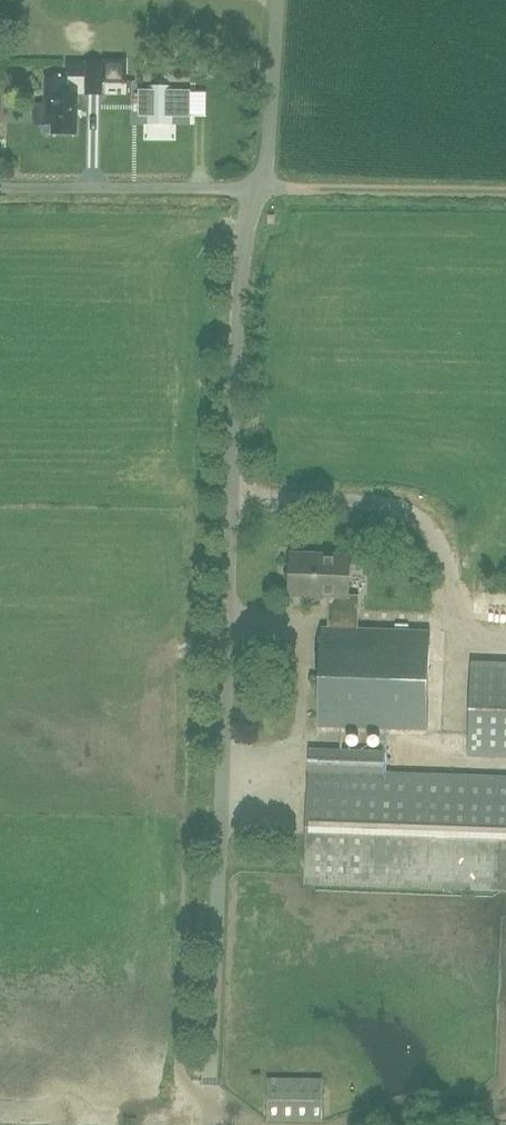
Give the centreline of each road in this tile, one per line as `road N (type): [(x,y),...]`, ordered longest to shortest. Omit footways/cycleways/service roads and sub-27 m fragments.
road 1 (unclassified): [(207,1124),(246,236),(256,193)]
road 2 (unclassified): [(505,194),(256,193)]
road 3 (unclassified): [(256,193),(278,0)]

